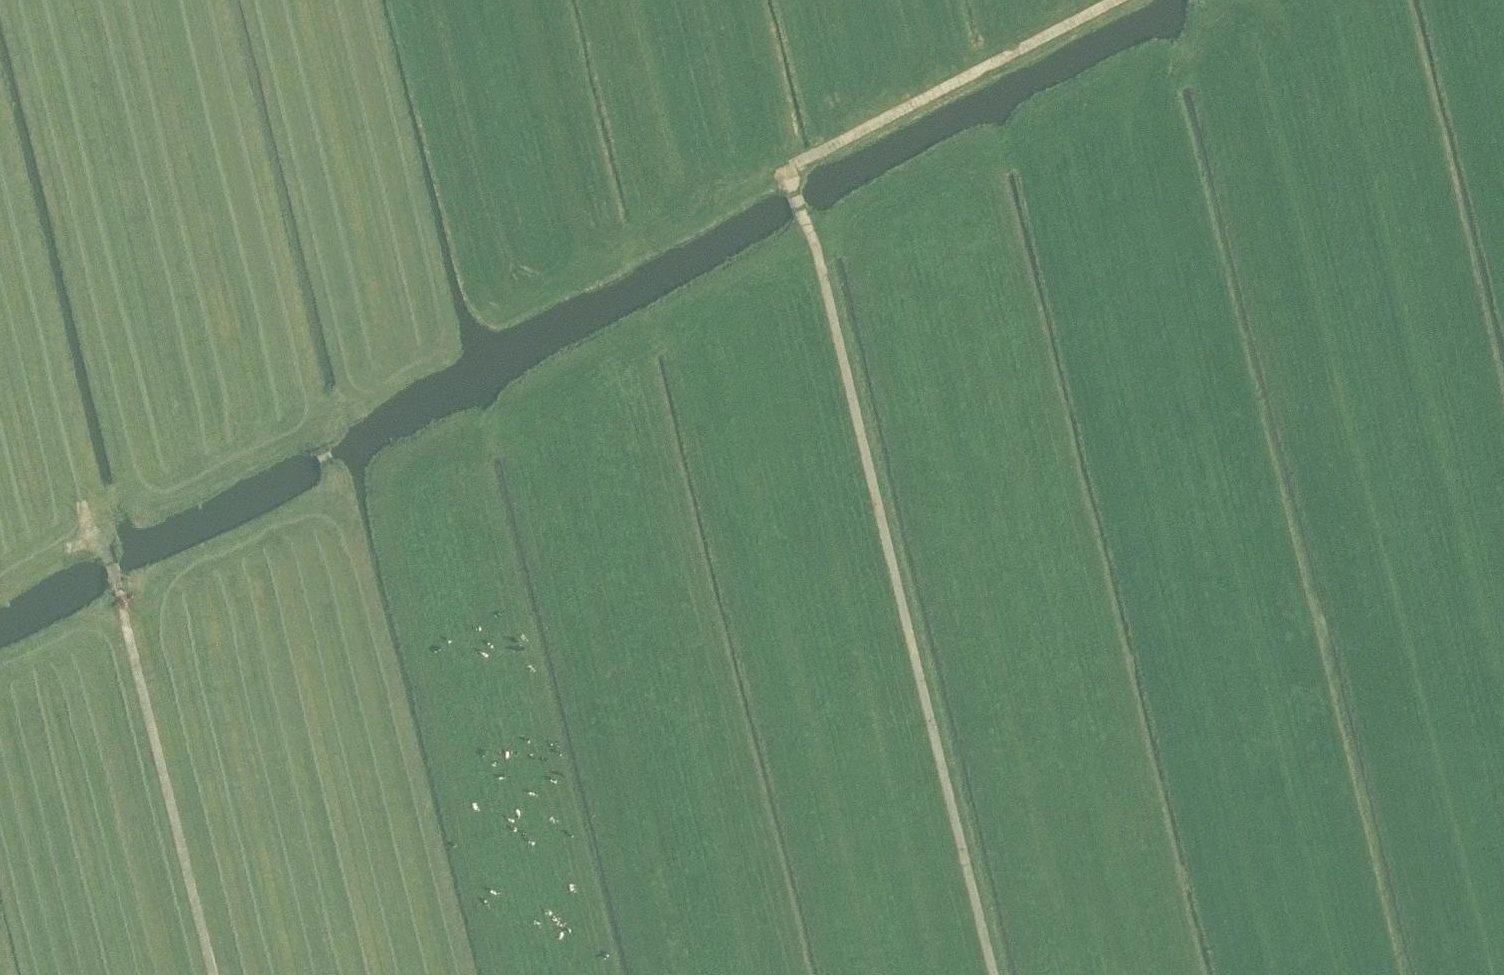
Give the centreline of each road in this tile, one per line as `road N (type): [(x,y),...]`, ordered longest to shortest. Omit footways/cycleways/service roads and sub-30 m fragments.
road 1 (track): [(995,974),(806,220),(785,173),(1112,0)]
road 2 (track): [(214,974),(104,546)]

